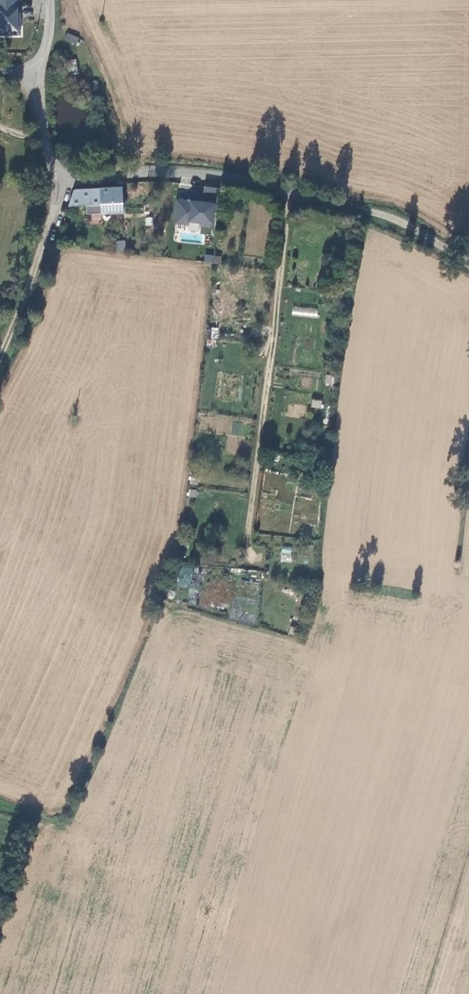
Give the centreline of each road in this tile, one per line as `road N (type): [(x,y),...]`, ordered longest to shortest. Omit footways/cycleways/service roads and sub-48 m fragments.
road 1 (unclassified): [(468,261),(385,214),(237,178),(145,172),(64,180),(45,145),(39,109),(50,0)]
road 2 (track): [(289,193),(246,553)]
road 3 (track): [(0,355),(64,180)]

